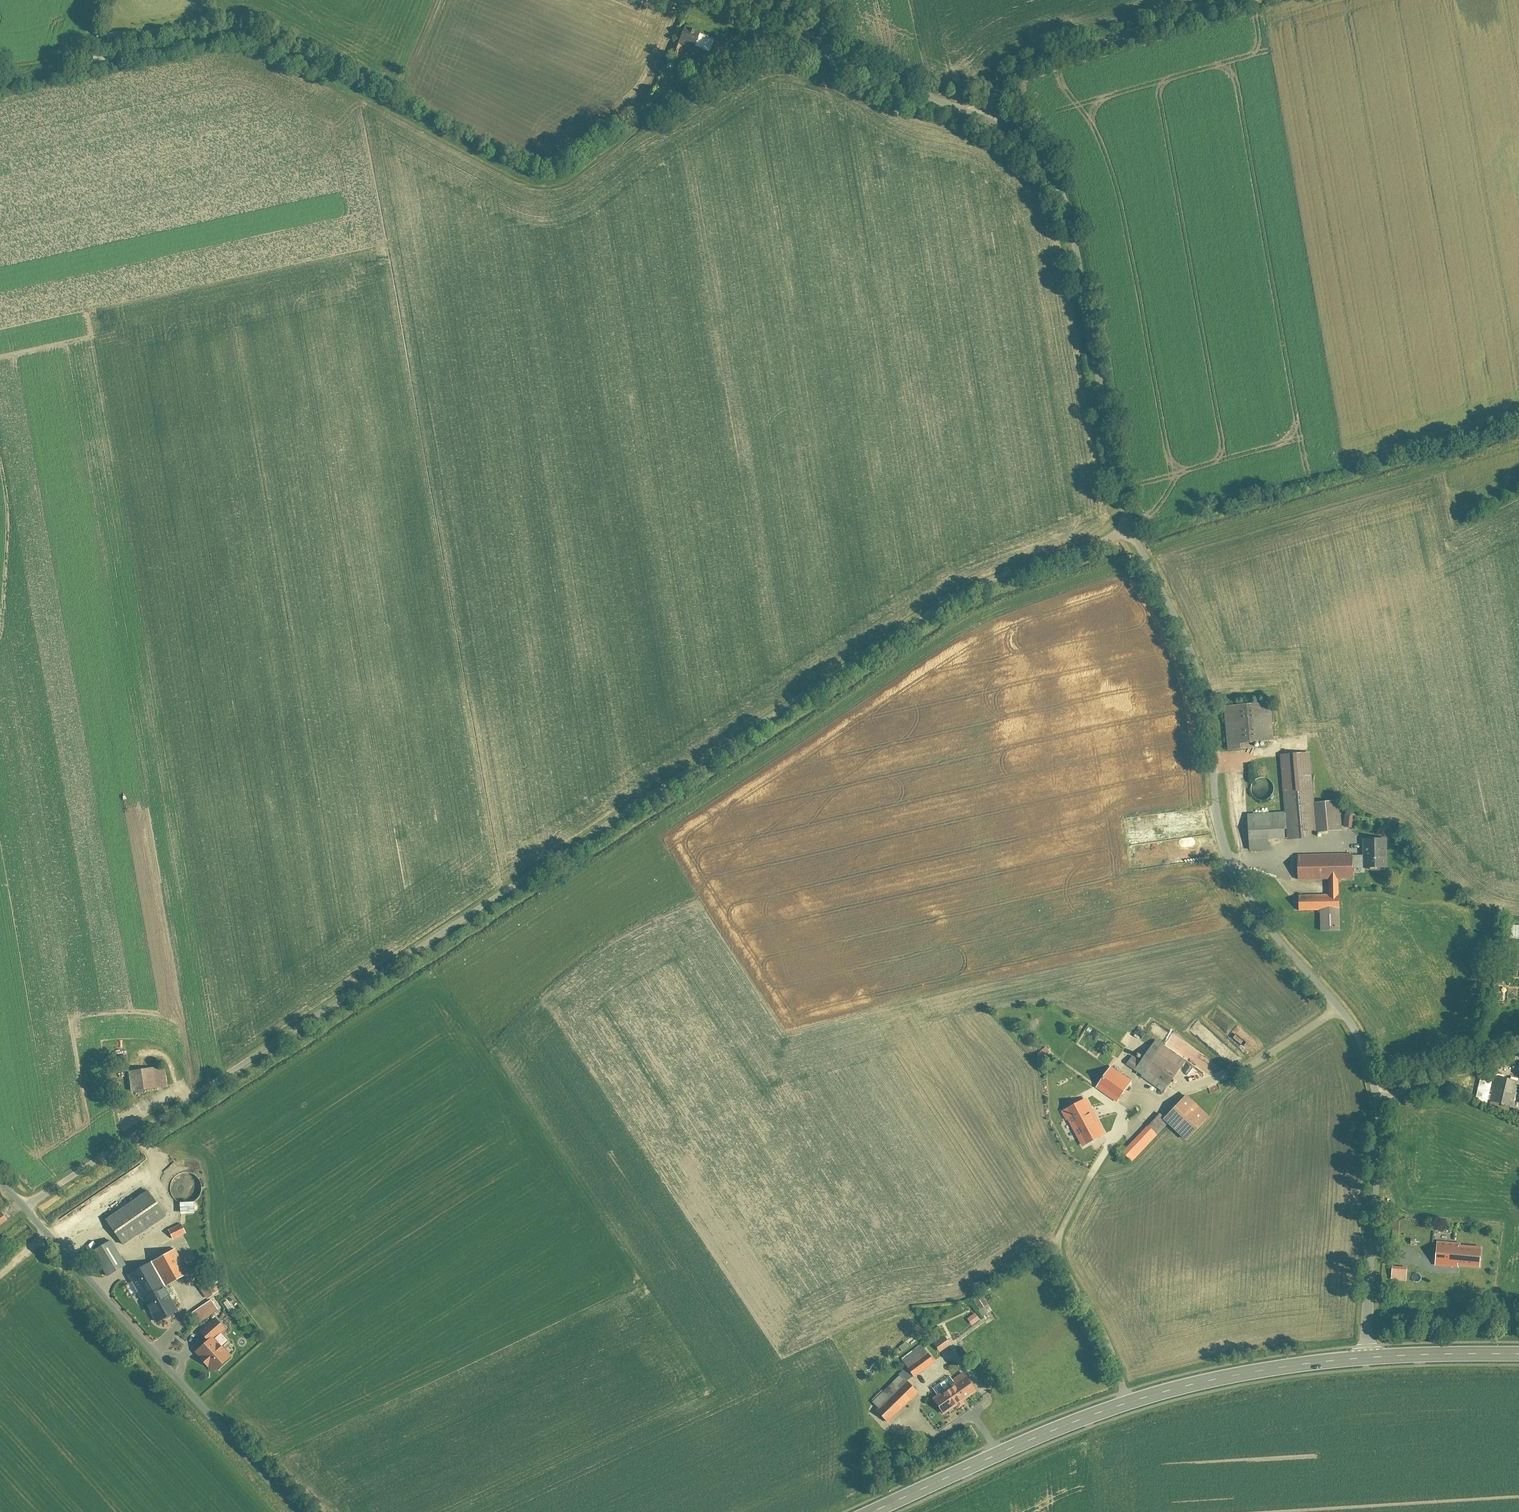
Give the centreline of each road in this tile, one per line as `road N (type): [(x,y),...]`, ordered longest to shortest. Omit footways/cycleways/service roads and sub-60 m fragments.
road 1 (residential): [(1129,528),(937,608),(24,1207)]
road 2 (unclassified): [(1129,528),(1201,682),(1227,859),(1273,933),(1358,1034),(1379,1095)]
road 3 (primary): [(871,1511),(1080,1419),(1168,1390),(1365,1357)]
road 4 (residential): [(984,117),(1049,176),(1129,528)]
road 5 (residential): [(24,1207),(294,1511)]
road 6 (residential): [(1252,0),(1018,68),(984,117)]
road 7 (residential): [(1379,1095),(1365,1357)]
road 8 (track): [(1338,1007),(1254,1066),(1187,1088)]
road 9 (residential): [(984,117),(829,56)]
road 10 (primary): [(1365,1357),(1518,1354)]
road 11 (residential): [(829,56),(687,0)]
road 12 (residential): [(1518,1035),(1379,1095)]

